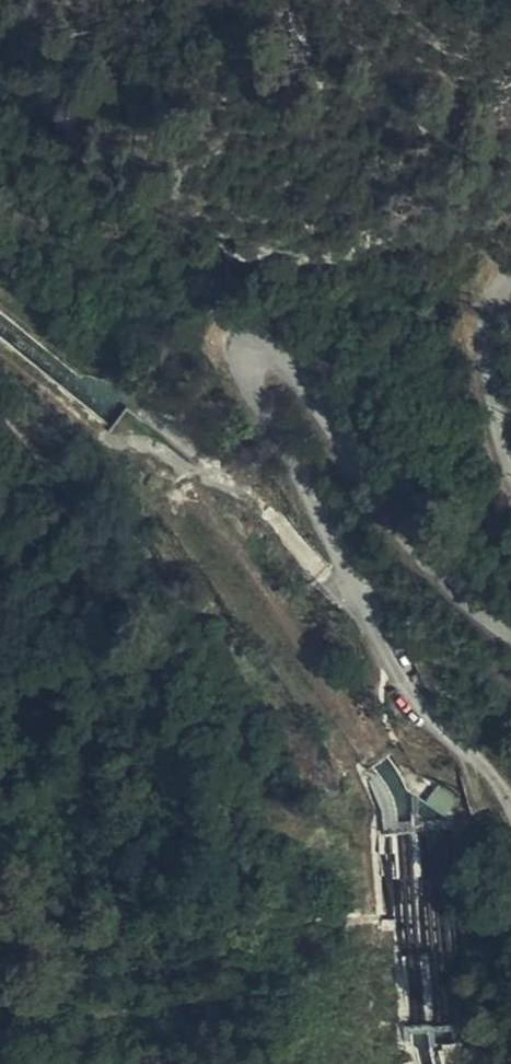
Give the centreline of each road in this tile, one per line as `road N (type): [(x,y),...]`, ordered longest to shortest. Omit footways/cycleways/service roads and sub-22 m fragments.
road 1 (unclassified): [(510,629),(405,538),(277,353),(254,355),(248,375),(401,679),(501,786)]
road 2 (track): [(359,592),(335,589),(250,498),(146,442),(112,442),(0,352)]
road 3 (unclassified): [(510,284),(500,287),(484,310),(510,460)]

